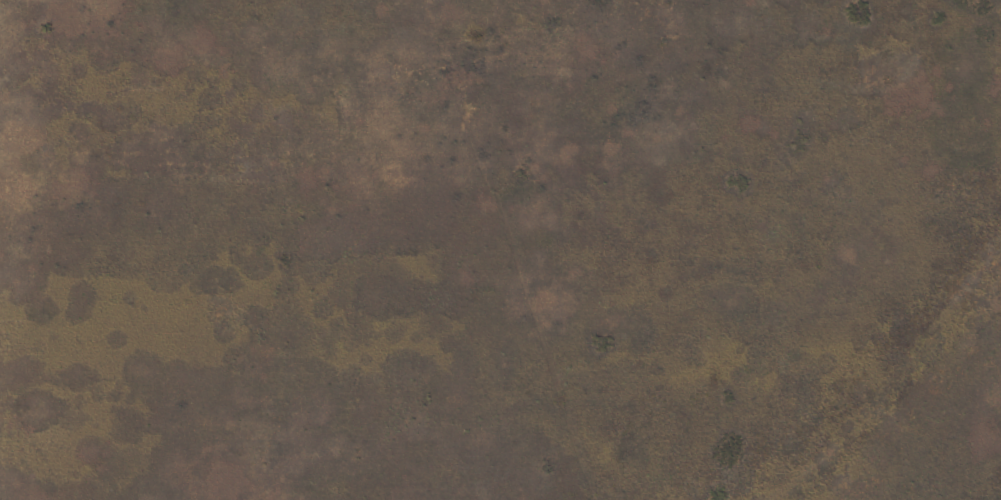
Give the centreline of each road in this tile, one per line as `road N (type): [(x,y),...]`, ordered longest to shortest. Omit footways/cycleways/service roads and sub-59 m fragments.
road 1 (residential): [(809,499),(861,456),(1000,280)]

